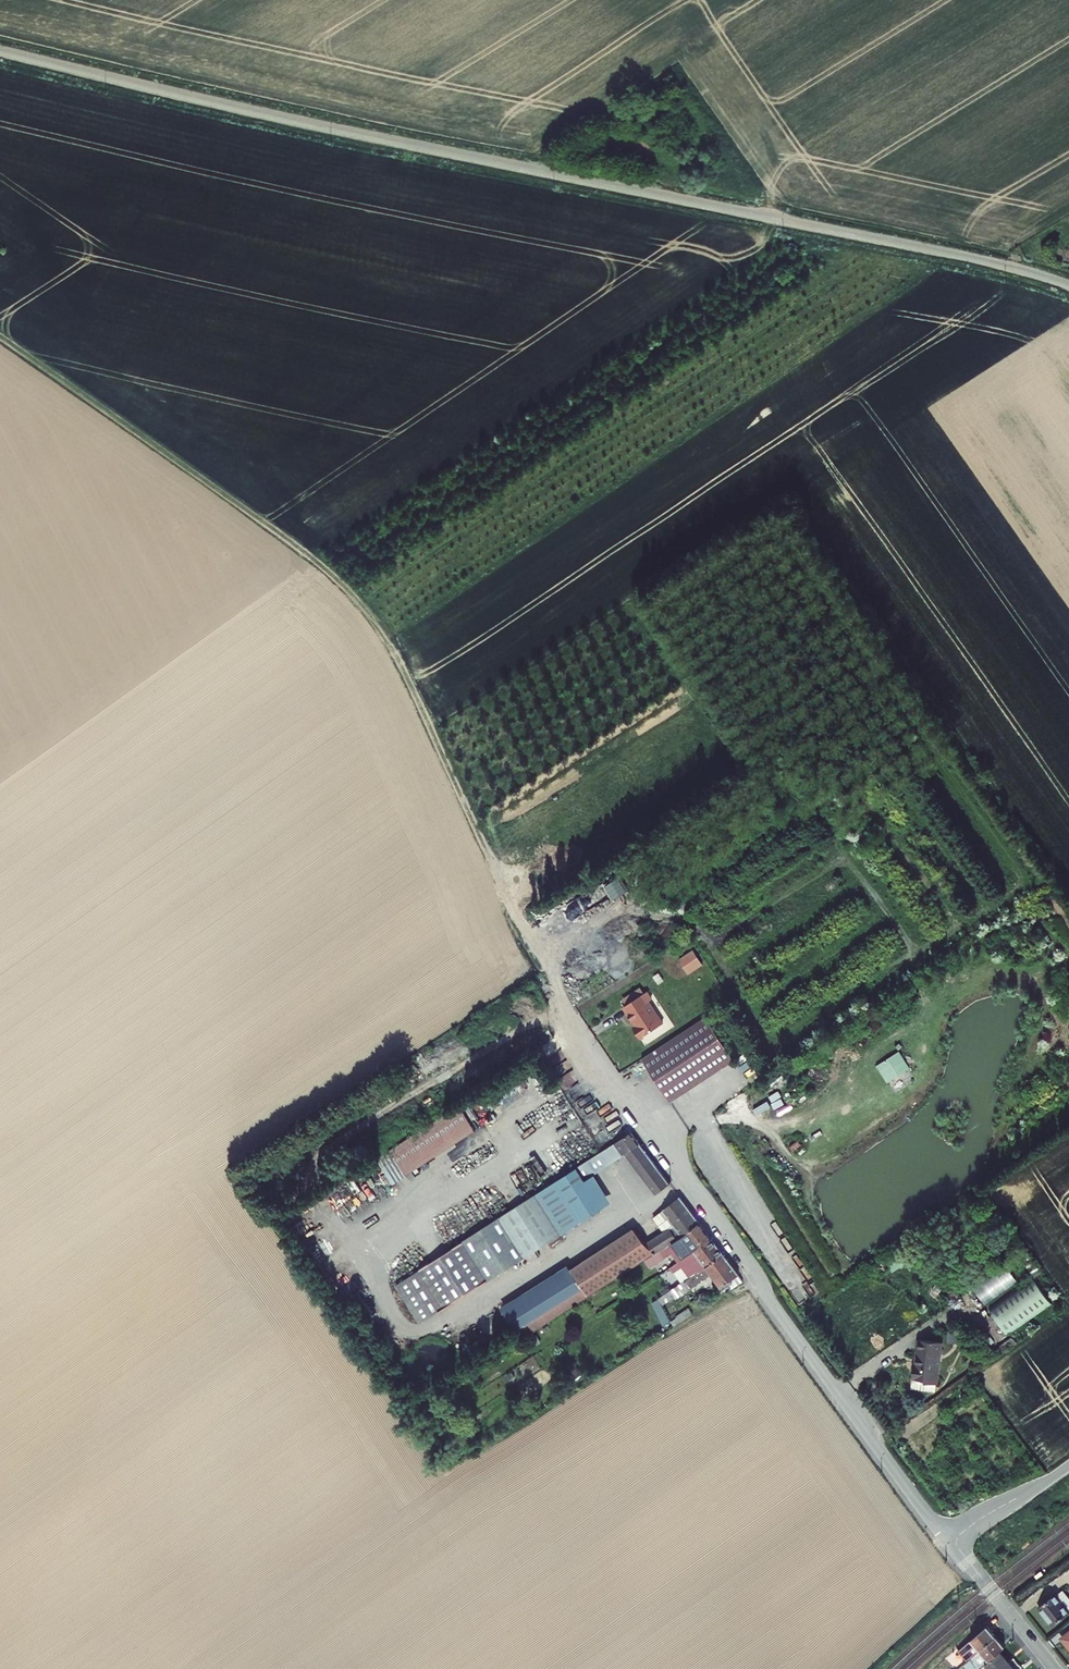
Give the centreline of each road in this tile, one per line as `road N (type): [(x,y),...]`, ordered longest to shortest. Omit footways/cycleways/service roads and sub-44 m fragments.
road 1 (unclassified): [(0,51),(1068,285)]
road 2 (track): [(525,931),(368,614),(314,562),(0,337)]
road 3 (residential): [(1054,1668),(956,1543),(973,1524),(1068,1466)]

